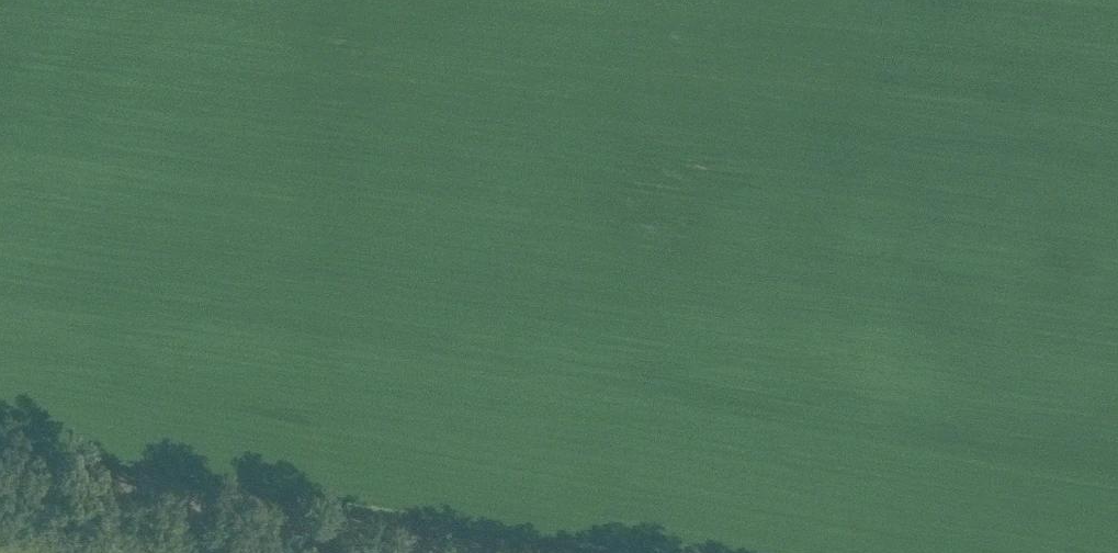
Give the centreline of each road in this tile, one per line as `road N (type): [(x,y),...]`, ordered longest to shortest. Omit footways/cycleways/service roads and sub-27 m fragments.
road 1 (unclassified): [(432,552),(0,476)]

